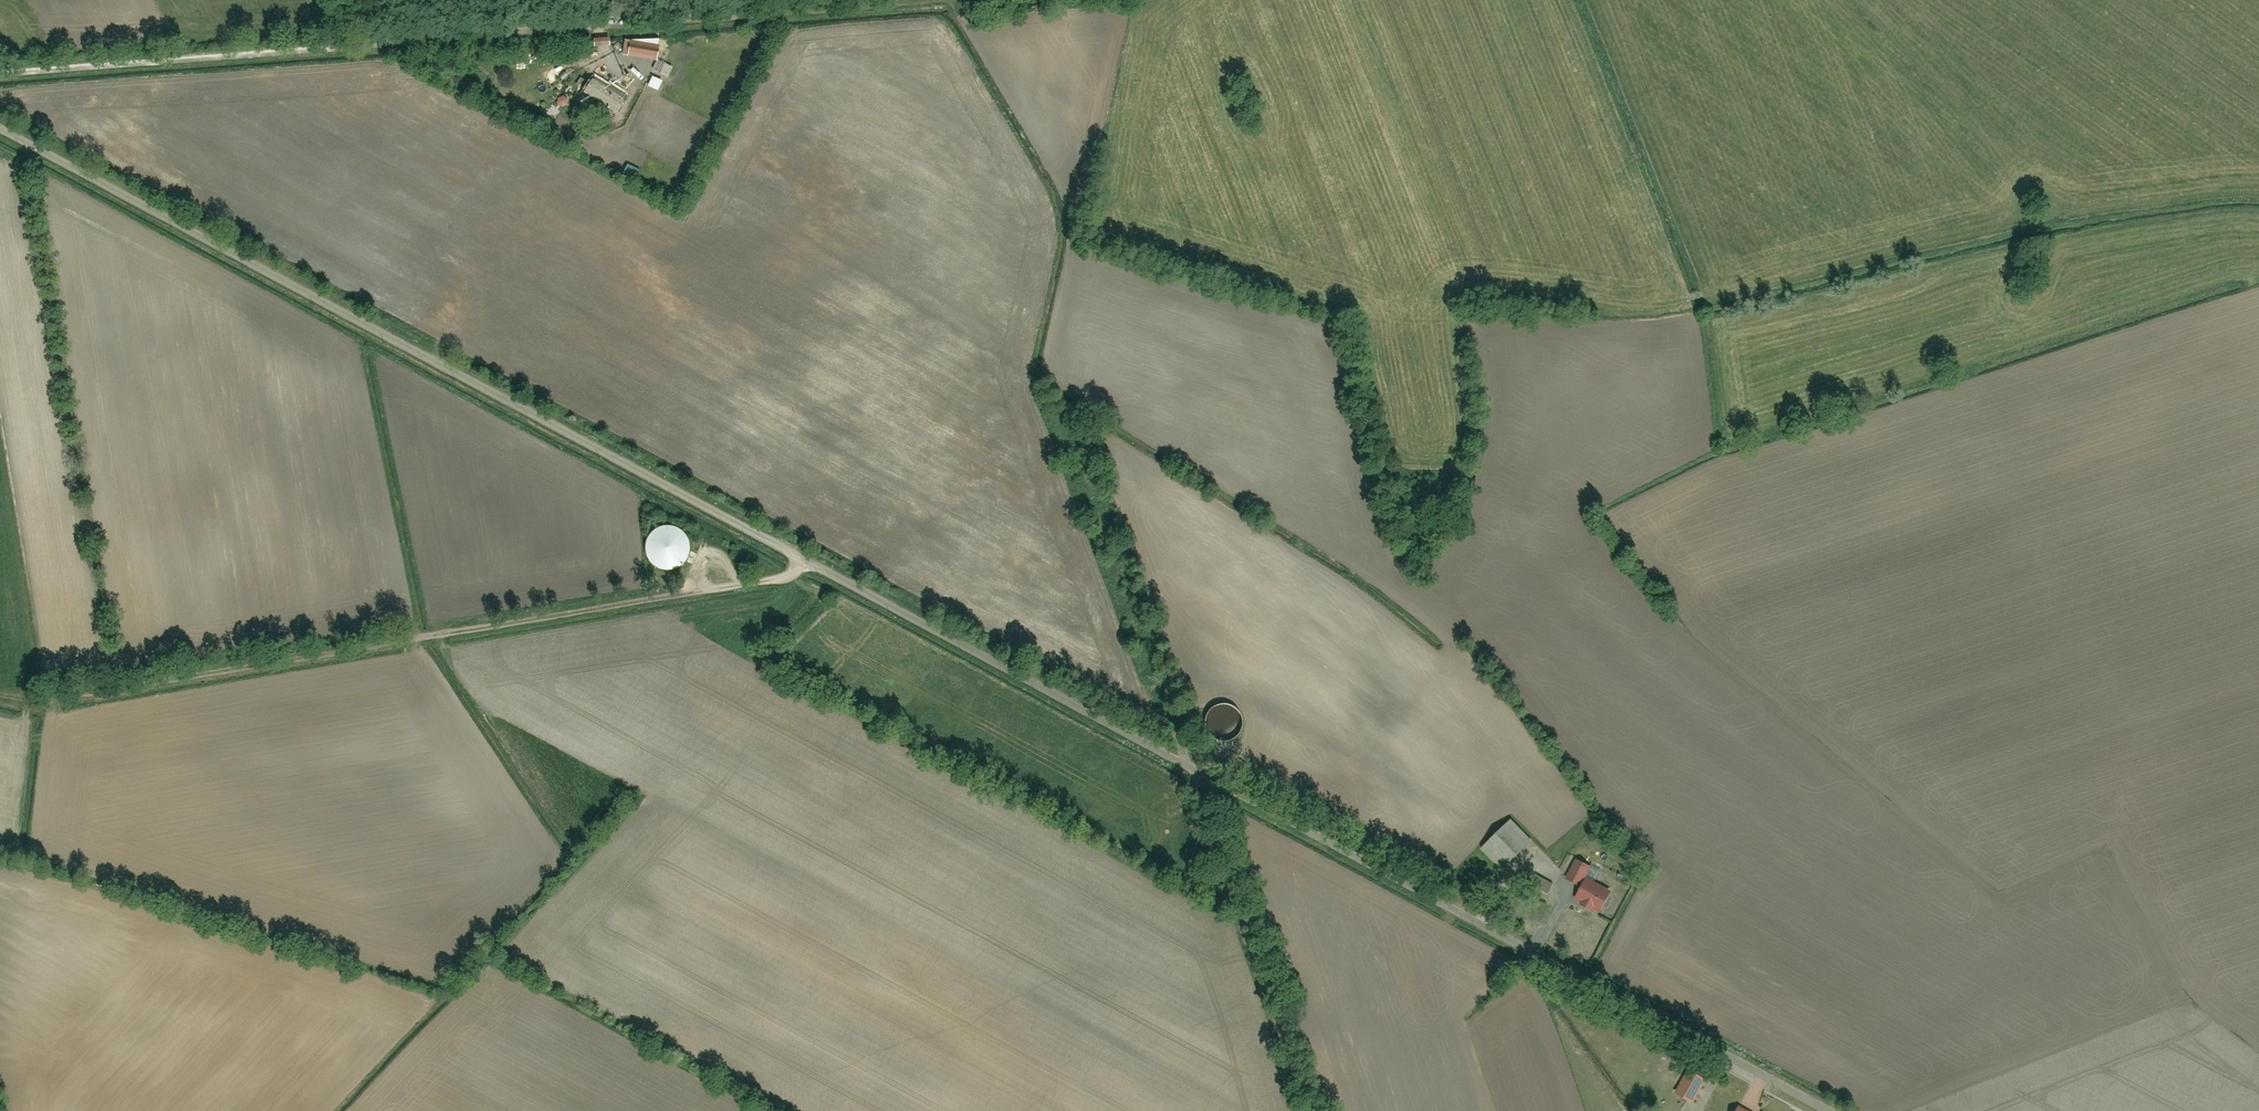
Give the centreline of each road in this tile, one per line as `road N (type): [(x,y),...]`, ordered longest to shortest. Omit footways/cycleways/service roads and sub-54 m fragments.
road 1 (residential): [(1838,1110),(0,119)]

